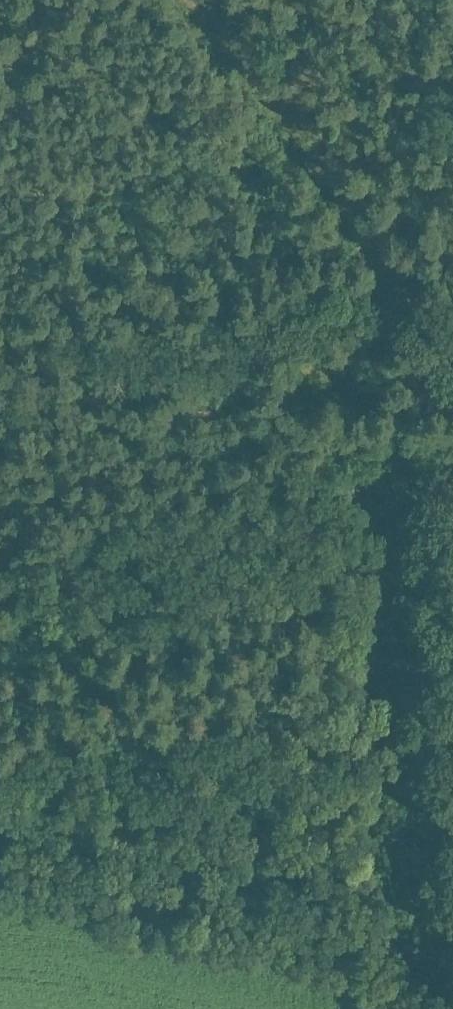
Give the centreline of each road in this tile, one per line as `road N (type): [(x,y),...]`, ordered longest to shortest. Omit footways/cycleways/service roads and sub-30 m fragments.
road 1 (track): [(196,0),(397,273),(452,331)]

